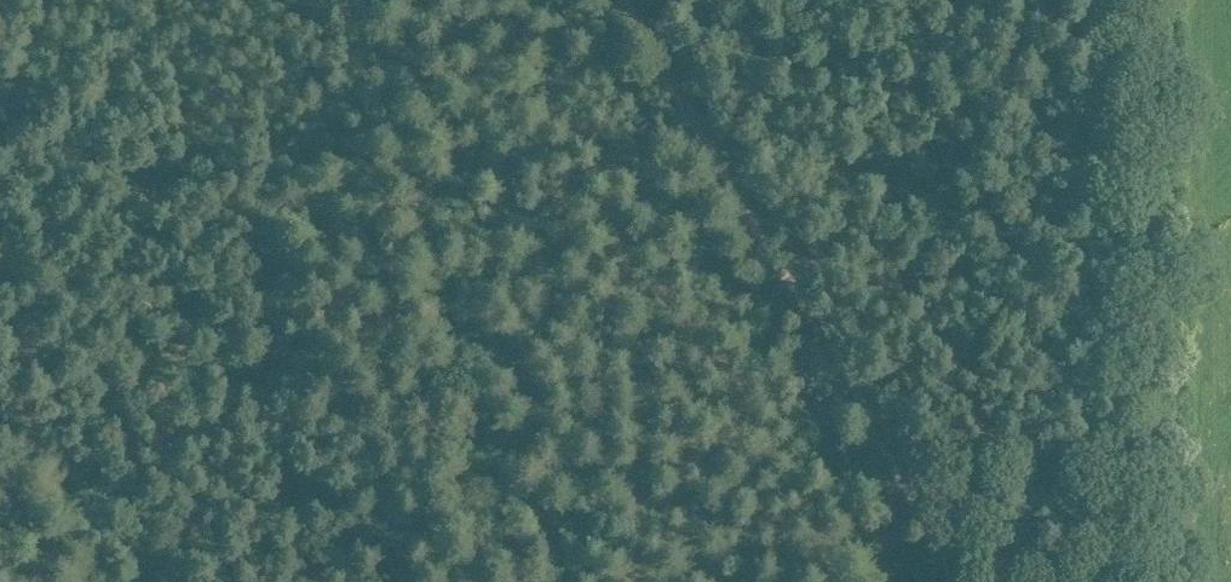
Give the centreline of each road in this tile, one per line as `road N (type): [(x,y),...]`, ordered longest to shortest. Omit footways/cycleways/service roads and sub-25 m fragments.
road 1 (track): [(621,0),(963,581)]
road 2 (track): [(1152,581),(1140,0)]

